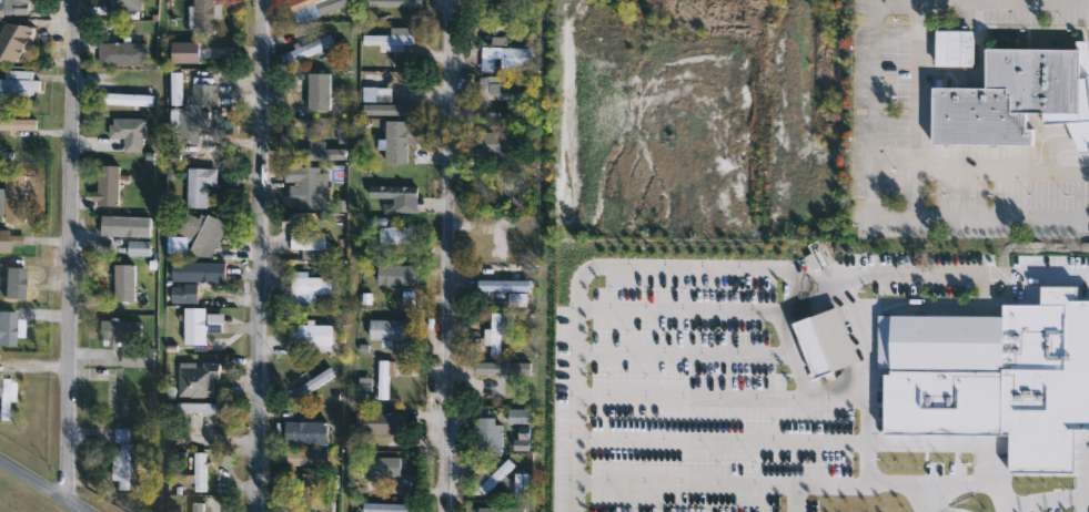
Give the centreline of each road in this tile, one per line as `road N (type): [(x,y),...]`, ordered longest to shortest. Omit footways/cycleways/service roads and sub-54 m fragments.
road 1 (residential): [(262,0),(256,511)]
road 2 (residential): [(446,511),(449,0)]
road 3 (residential): [(64,493),(73,0)]

